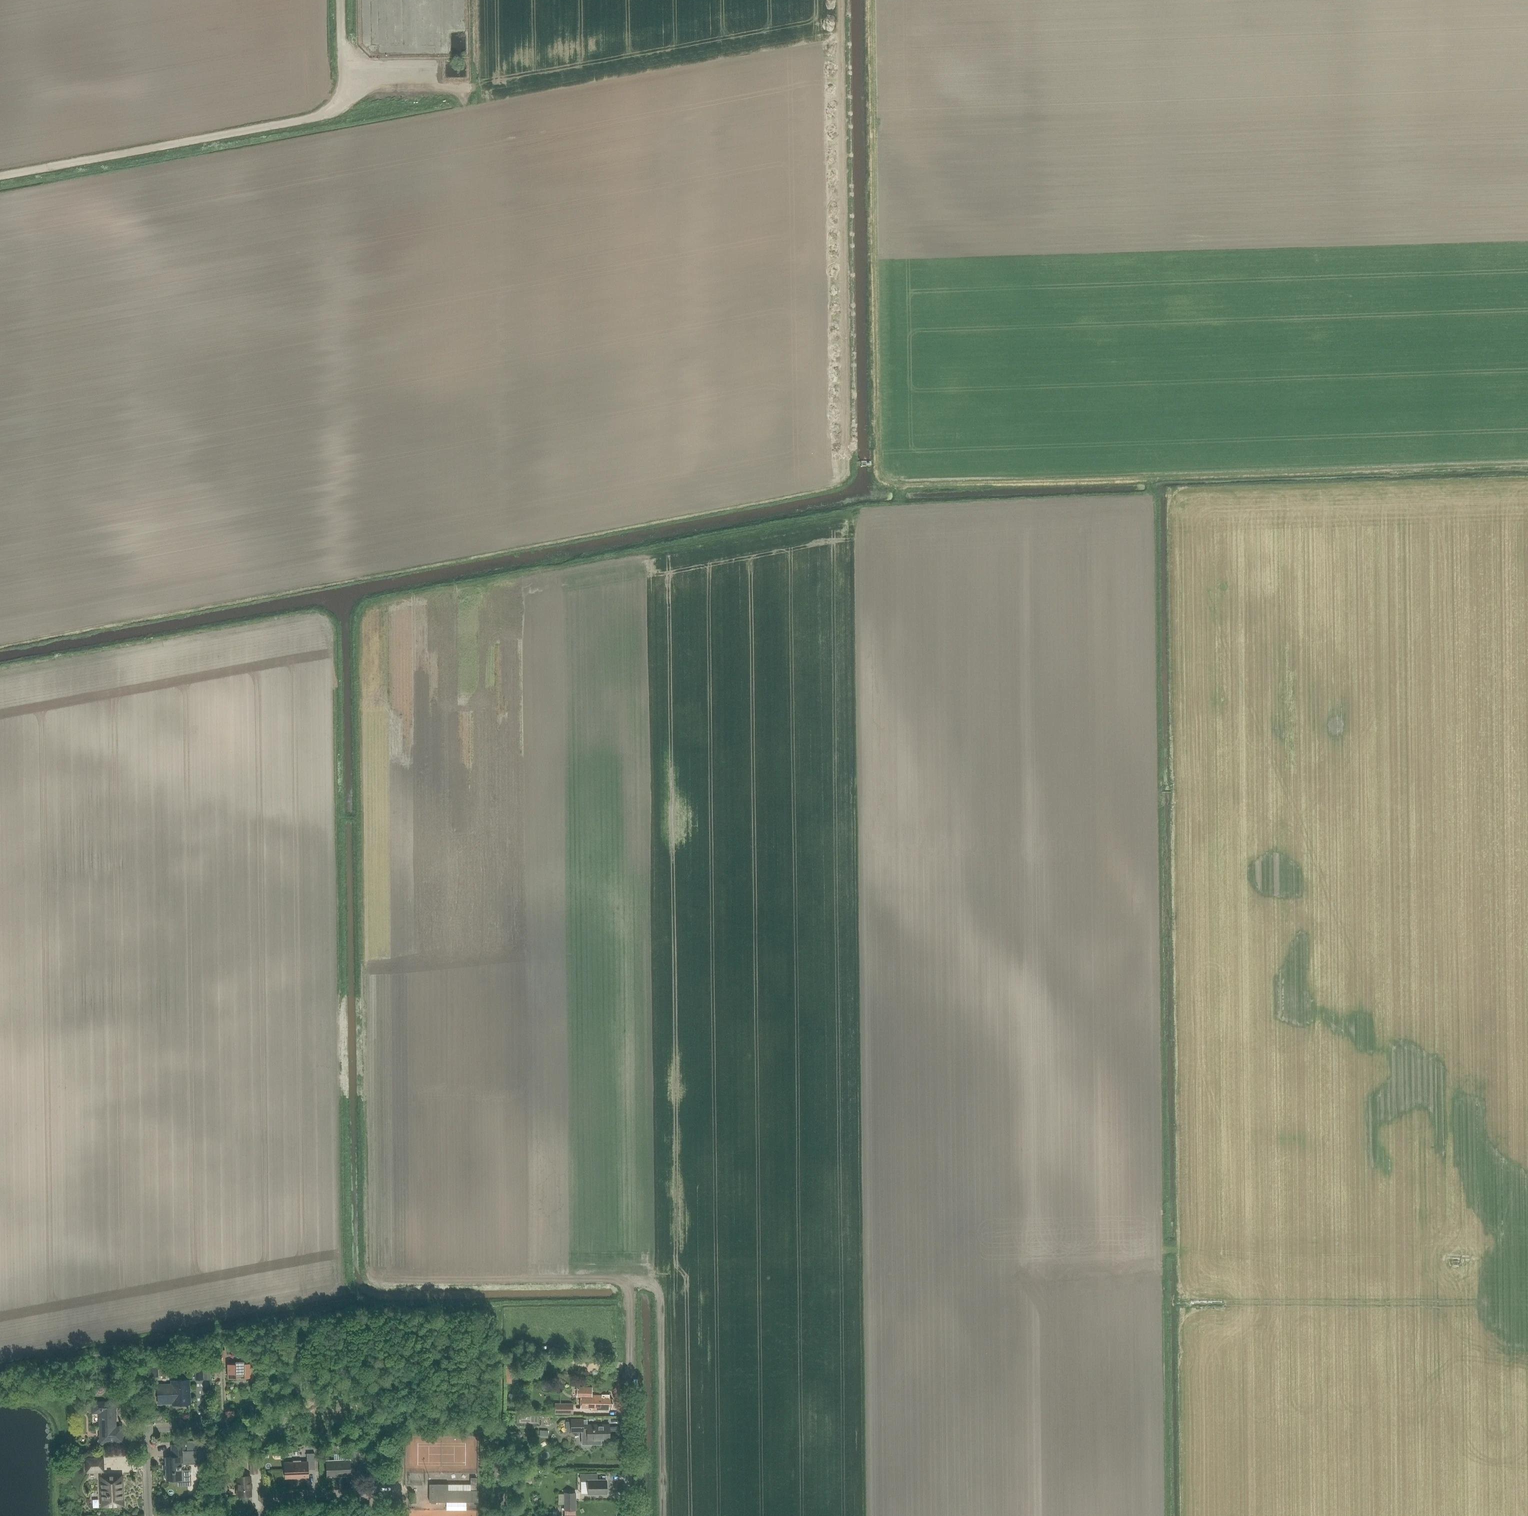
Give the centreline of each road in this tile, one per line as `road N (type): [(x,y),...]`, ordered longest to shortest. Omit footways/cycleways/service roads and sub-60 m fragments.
road 1 (residential): [(629,1515),(628,1394)]

